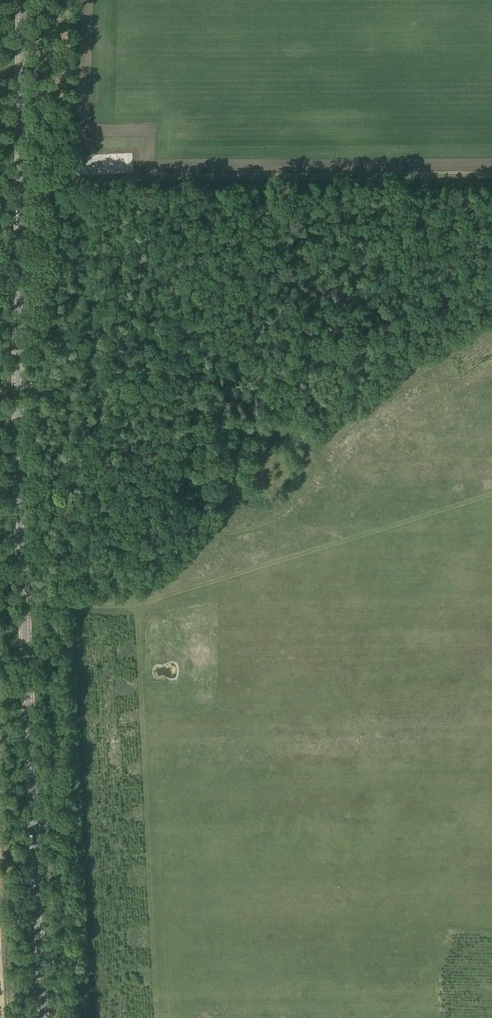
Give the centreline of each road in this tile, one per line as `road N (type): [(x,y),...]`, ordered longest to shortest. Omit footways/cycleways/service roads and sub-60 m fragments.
road 1 (secondary): [(42,1017),(20,523),(22,0)]
road 2 (track): [(137,606),(156,1017)]
road 3 (track): [(491,324),(338,438),(288,508),(215,540)]
road 4 (track): [(161,597),(491,495)]
road 5 (track): [(23,601),(143,605),(161,597),(215,540)]
road 6 (track): [(420,377),(408,353),(397,262),(412,176)]

